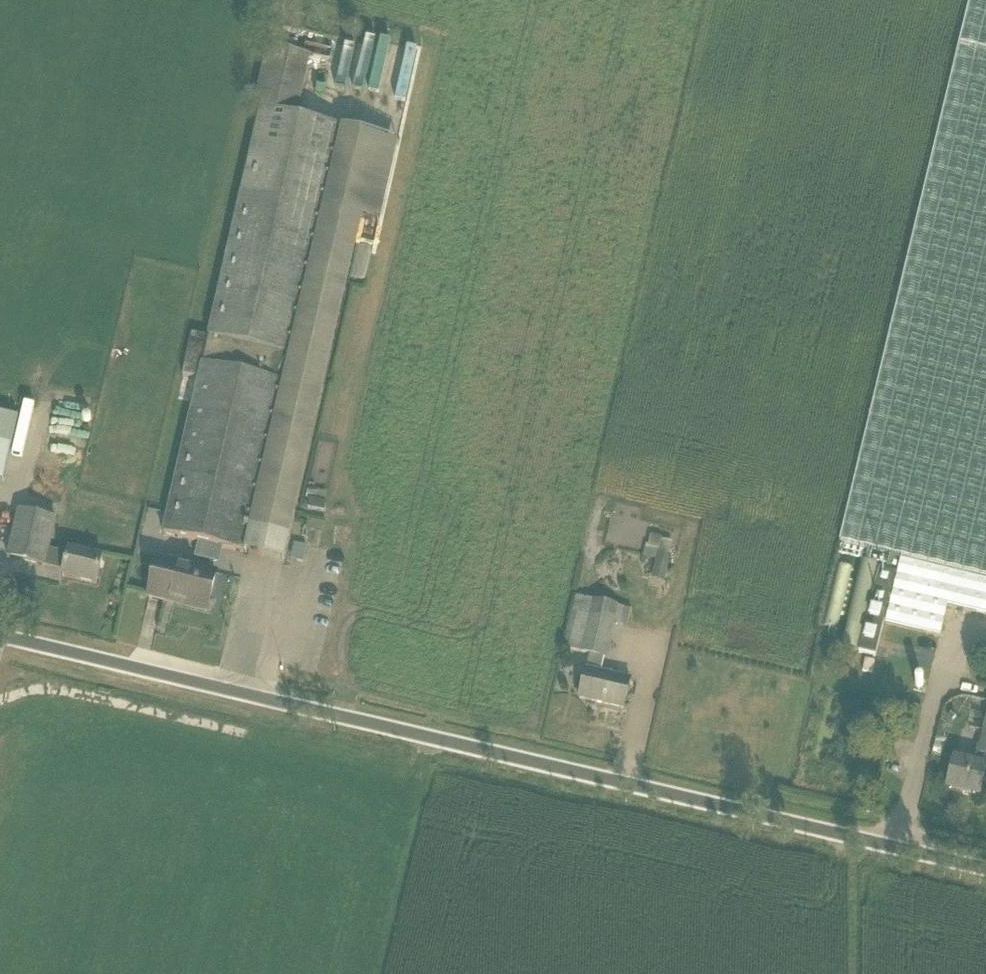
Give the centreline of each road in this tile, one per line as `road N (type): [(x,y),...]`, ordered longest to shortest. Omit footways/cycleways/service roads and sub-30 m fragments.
road 1 (unclassified): [(985,872),(0,637)]

